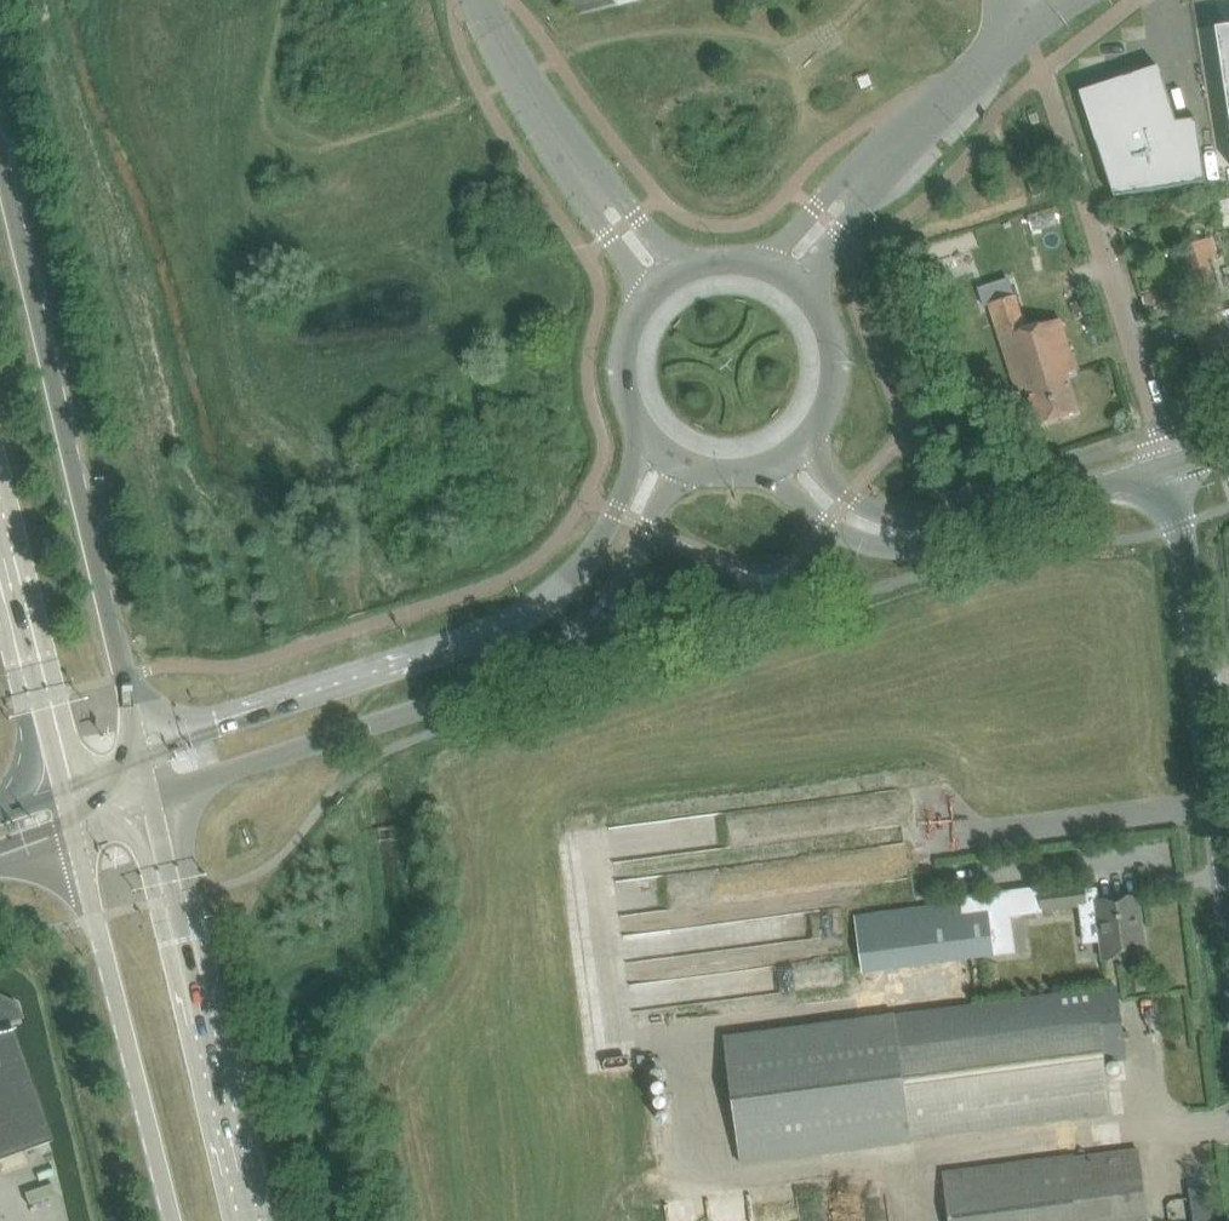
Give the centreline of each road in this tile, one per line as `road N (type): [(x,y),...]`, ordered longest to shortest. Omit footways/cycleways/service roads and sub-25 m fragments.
road 1 (tertiary): [(152,800),(471,694),(542,662),(621,582),(681,466)]
road 2 (tertiary): [(648,440),(601,542),(568,584),(527,614),(484,635),(217,721),(142,757)]
road 3 (primary): [(142,757),(0,148)]
road 4 (tertiary): [(1228,901),(1186,563),(1164,468)]
road 5 (primary): [(249,1220),(152,800)]
road 6 (tertiary): [(790,460),(841,513),(900,533),(988,522),(1164,468)]
road 7 (primary): [(73,829),(172,1220)]
road 8 (residential): [(786,275),(844,201),(941,105),(1051,15)]
road 9 (residential): [(480,0),(569,154),(663,284)]
road 10 (primary): [(0,543),(63,791)]
road 11 (tertiary): [(790,460),(832,410),(840,367),(819,305),(786,275)]
road 12 (tertiary): [(663,284),(631,325),(622,359),(624,394),(648,440)]
road 13 (tertiary): [(786,275),(723,261),(663,284)]

